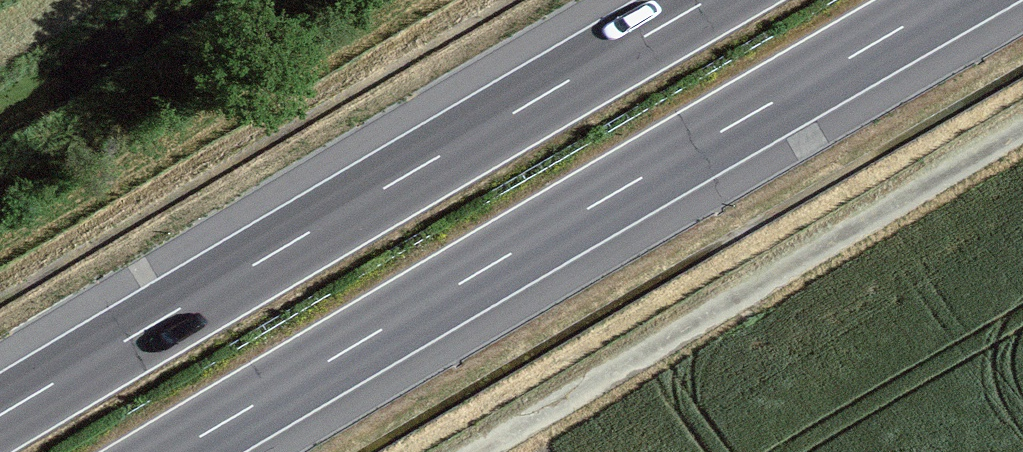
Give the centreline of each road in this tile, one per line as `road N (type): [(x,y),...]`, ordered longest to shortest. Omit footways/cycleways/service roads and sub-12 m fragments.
road 1 (motorway): [(175,451),(950,0)]
road 2 (motorway): [(708,0),(0,415)]
road 3 (track): [(1022,131),(478,451)]

